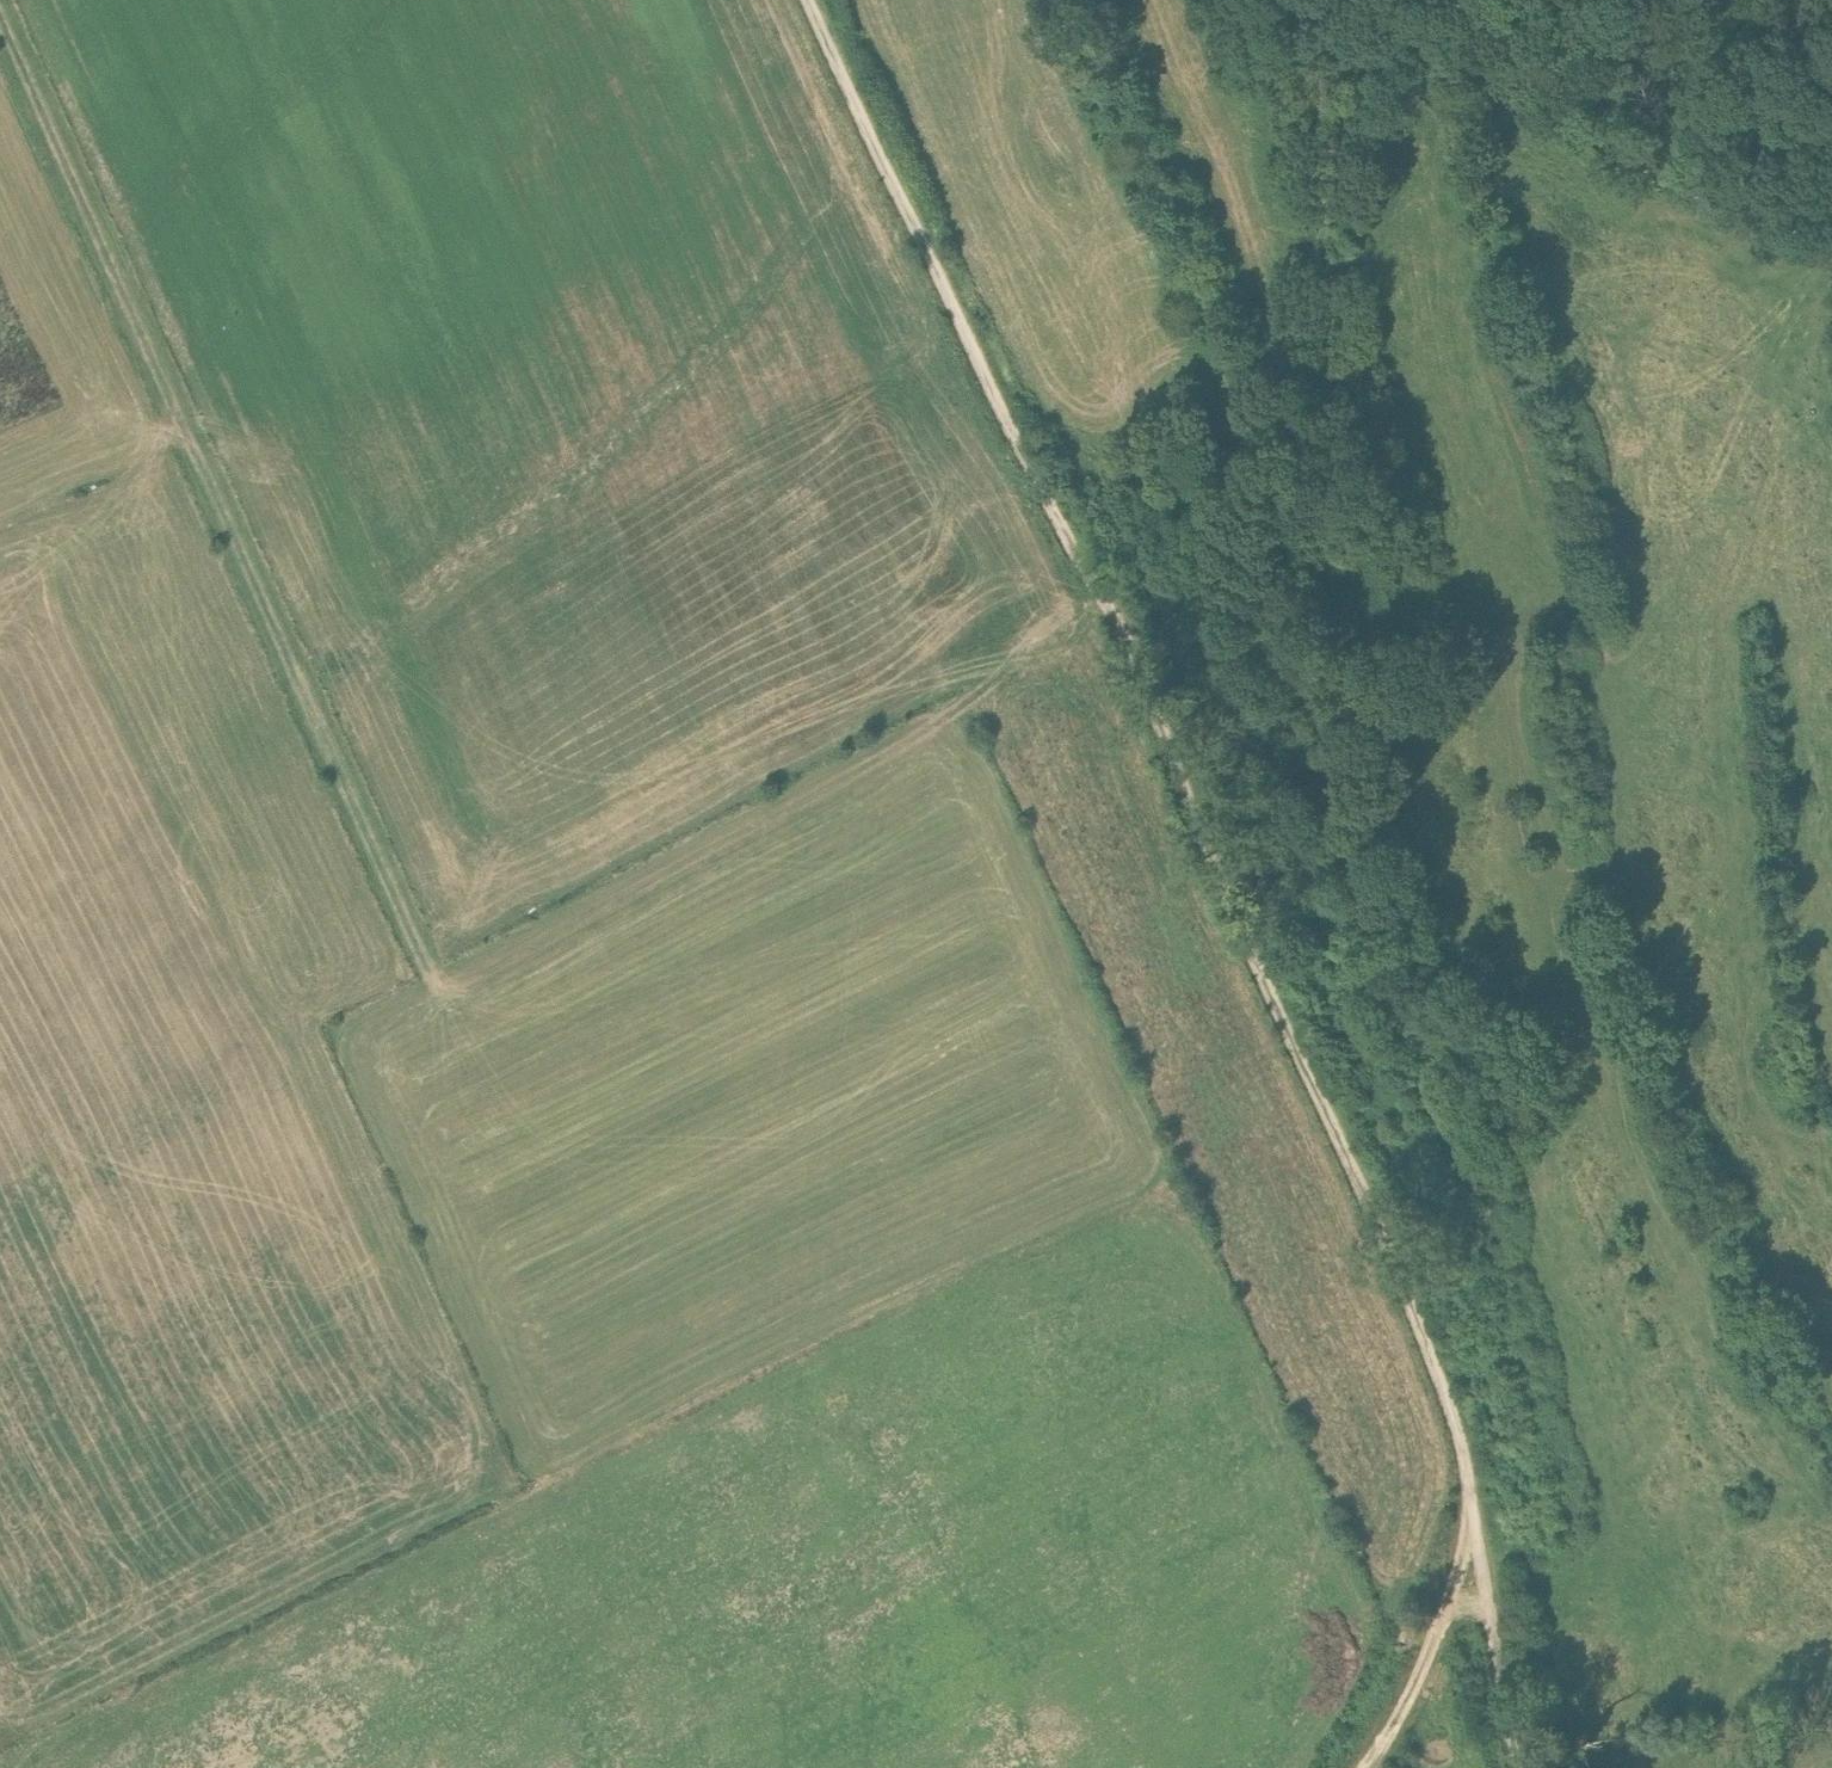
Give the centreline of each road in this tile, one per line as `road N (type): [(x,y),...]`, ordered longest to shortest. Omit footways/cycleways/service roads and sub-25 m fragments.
road 1 (track): [(809,0),(1004,420),(1113,617),(1230,904),(1424,1329),(1457,1423),(1482,1536),(1521,1767)]
road 2 (track): [(1460,0),(1521,70),(1616,150),(1729,210),(1831,241)]
road 3 (track): [(1472,1503),(1415,1687),(1363,1767)]

